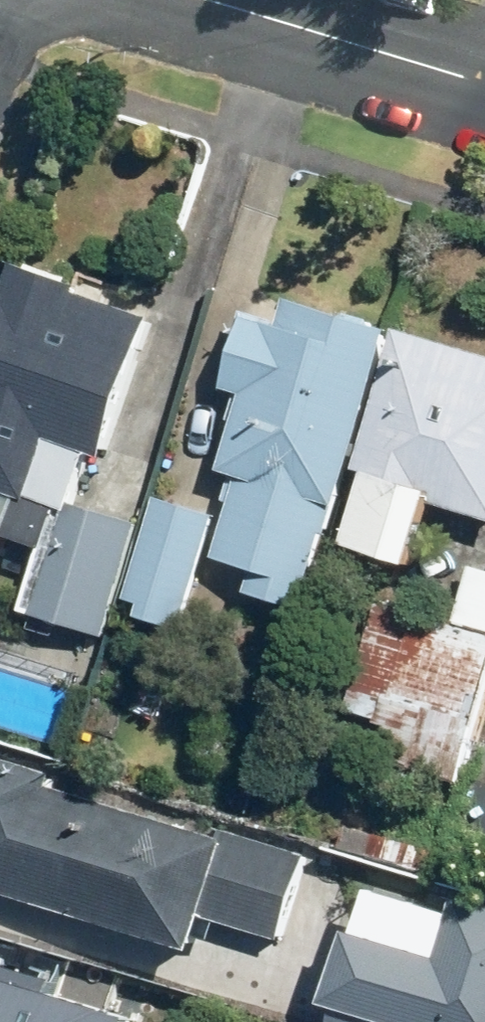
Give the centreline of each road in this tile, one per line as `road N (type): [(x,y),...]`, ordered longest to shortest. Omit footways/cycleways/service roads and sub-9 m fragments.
road 1 (residential): [(231,0),(484,76)]

